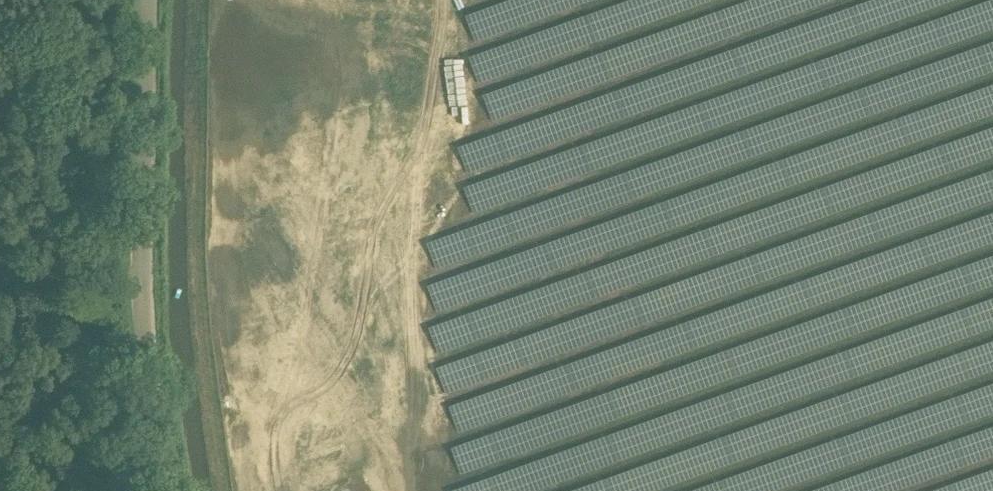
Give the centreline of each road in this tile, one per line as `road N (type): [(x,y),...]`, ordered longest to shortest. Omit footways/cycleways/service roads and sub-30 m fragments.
road 1 (unclassified): [(169,490),(146,347),(148,0)]

